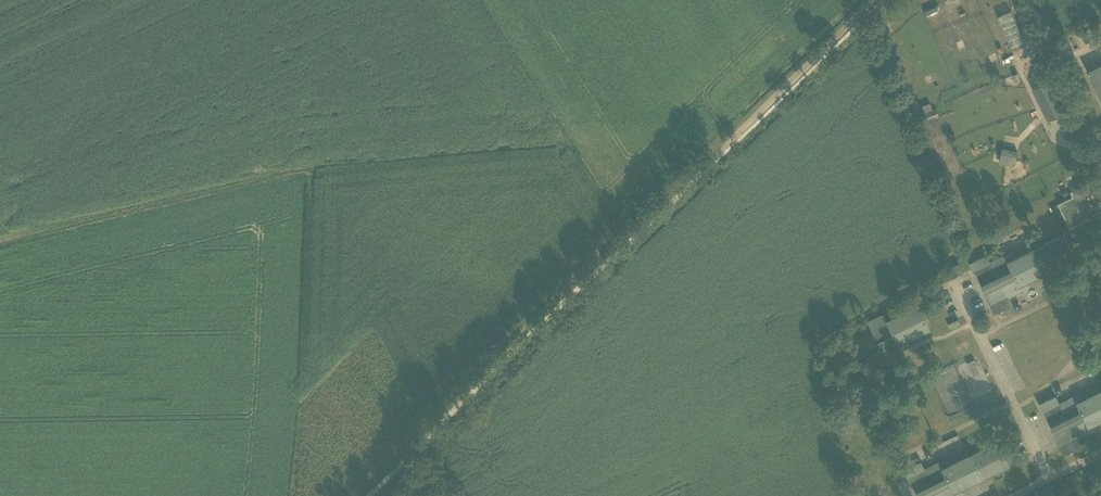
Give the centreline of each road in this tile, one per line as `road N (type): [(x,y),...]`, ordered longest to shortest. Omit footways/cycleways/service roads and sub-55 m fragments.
road 1 (unclassified): [(705,172),(372,495)]
road 2 (track): [(297,172),(0,238)]
road 3 (track): [(705,172),(874,0)]
road 4 (unclassified): [(1019,410),(988,345),(990,328),(1068,292),(1100,259)]
road 5 (unclassified): [(885,447),(904,469),(1019,410)]

